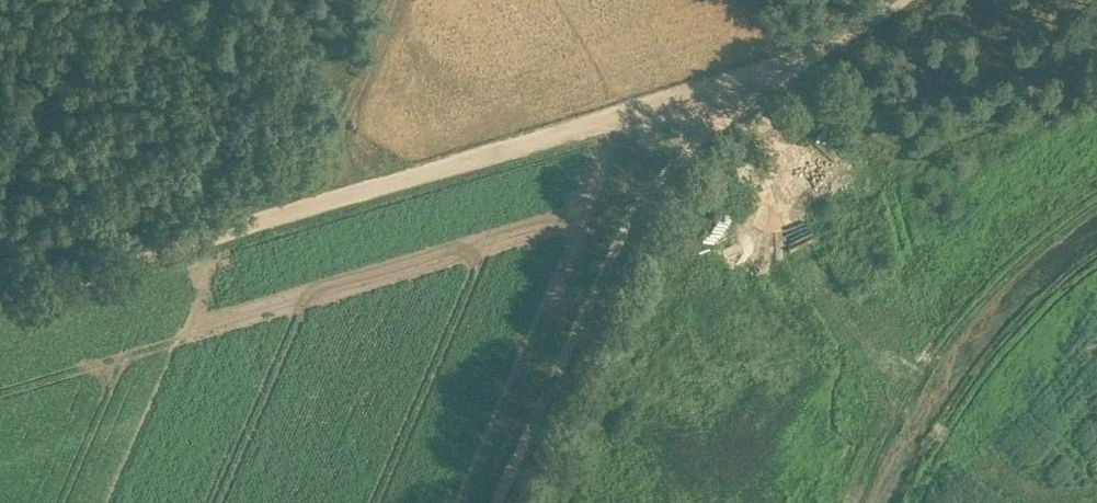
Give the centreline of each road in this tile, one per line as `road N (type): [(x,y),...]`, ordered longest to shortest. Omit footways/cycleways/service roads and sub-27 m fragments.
road 1 (track): [(806,69),(736,116),(668,185),(506,502)]
road 2 (track): [(323,202),(806,69)]
road 3 (track): [(0,304),(323,202)]
road 4 (track): [(323,202),(321,183),(388,0)]

